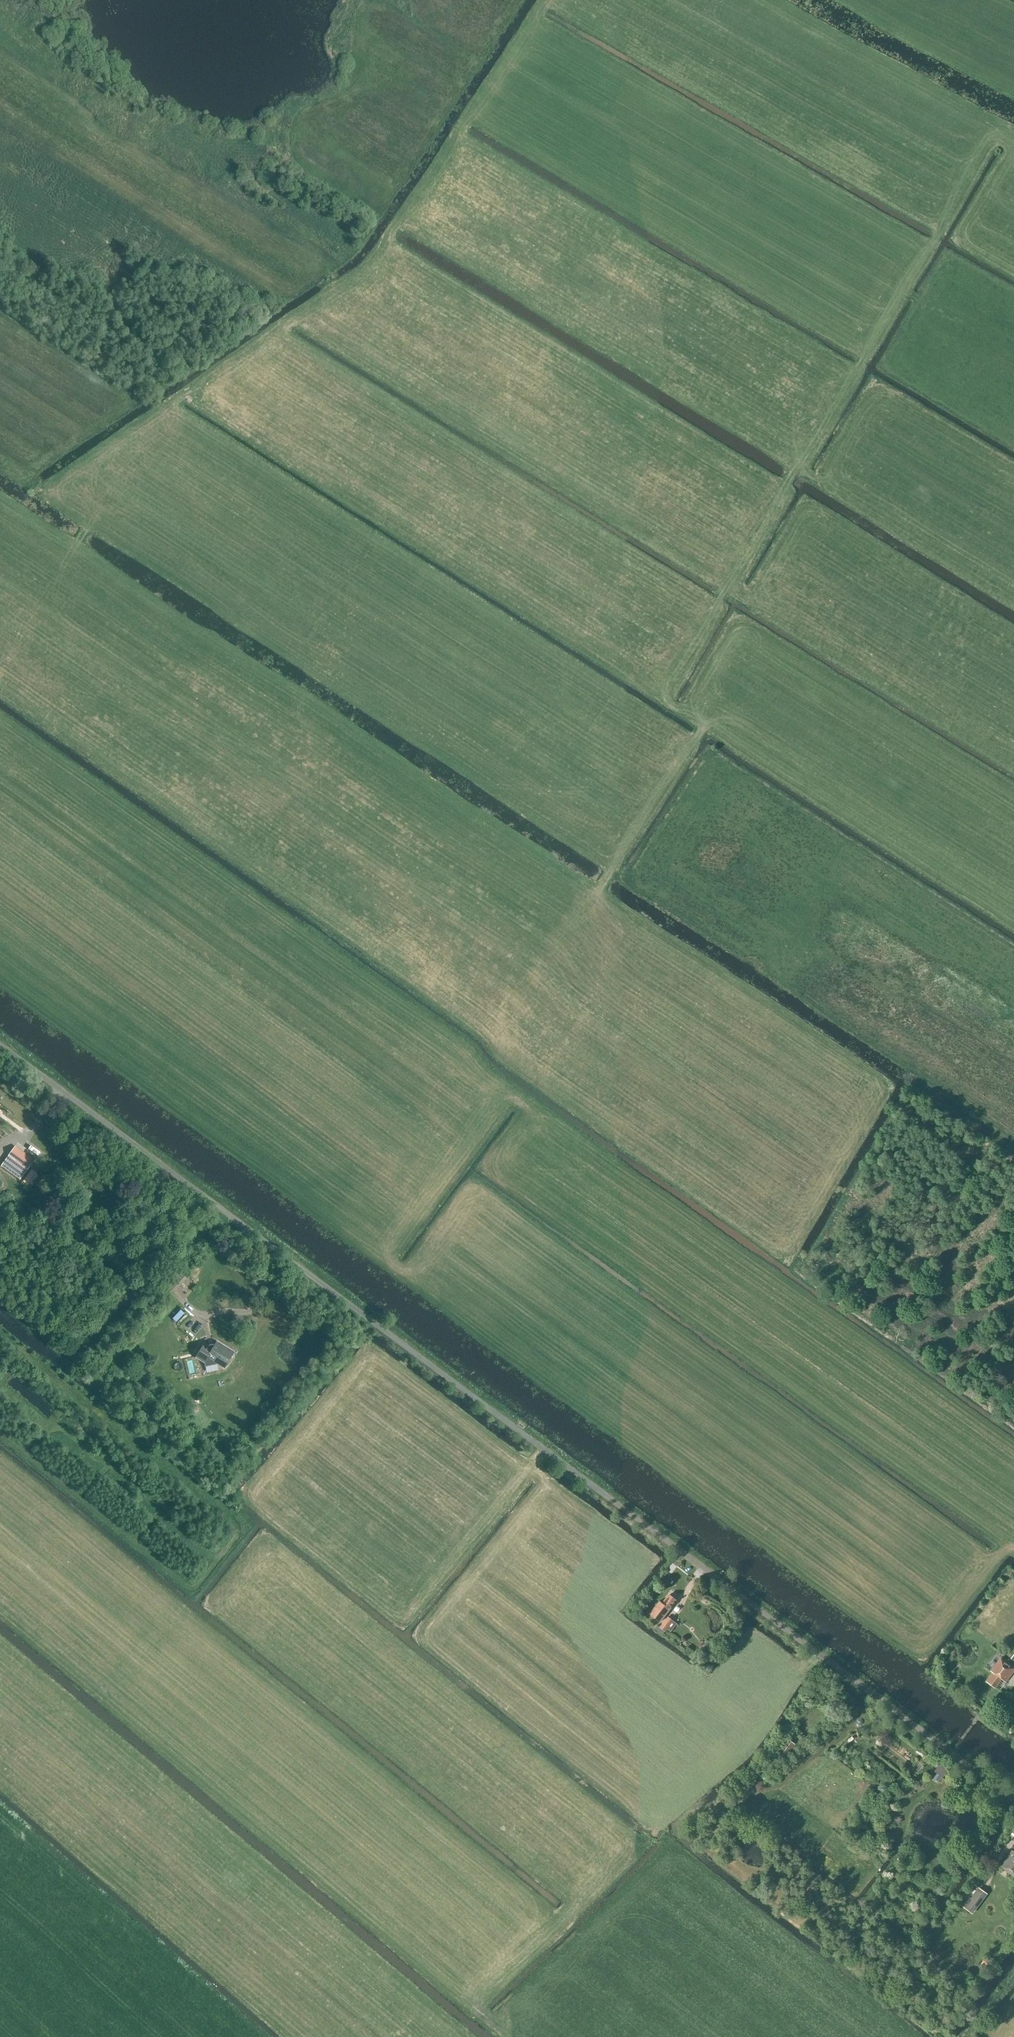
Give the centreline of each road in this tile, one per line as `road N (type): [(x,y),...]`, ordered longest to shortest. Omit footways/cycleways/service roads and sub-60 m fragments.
road 1 (unclassified): [(1013,1797),(0,1046)]

